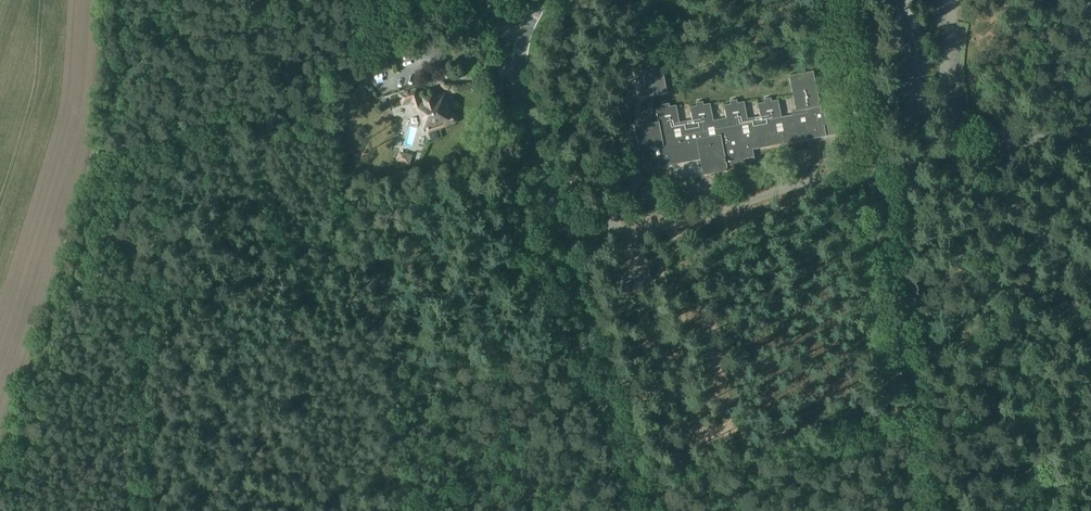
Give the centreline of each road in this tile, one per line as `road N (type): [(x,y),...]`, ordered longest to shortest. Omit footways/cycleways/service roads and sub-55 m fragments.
road 1 (tertiary): [(651,510),(523,106),(523,37)]

